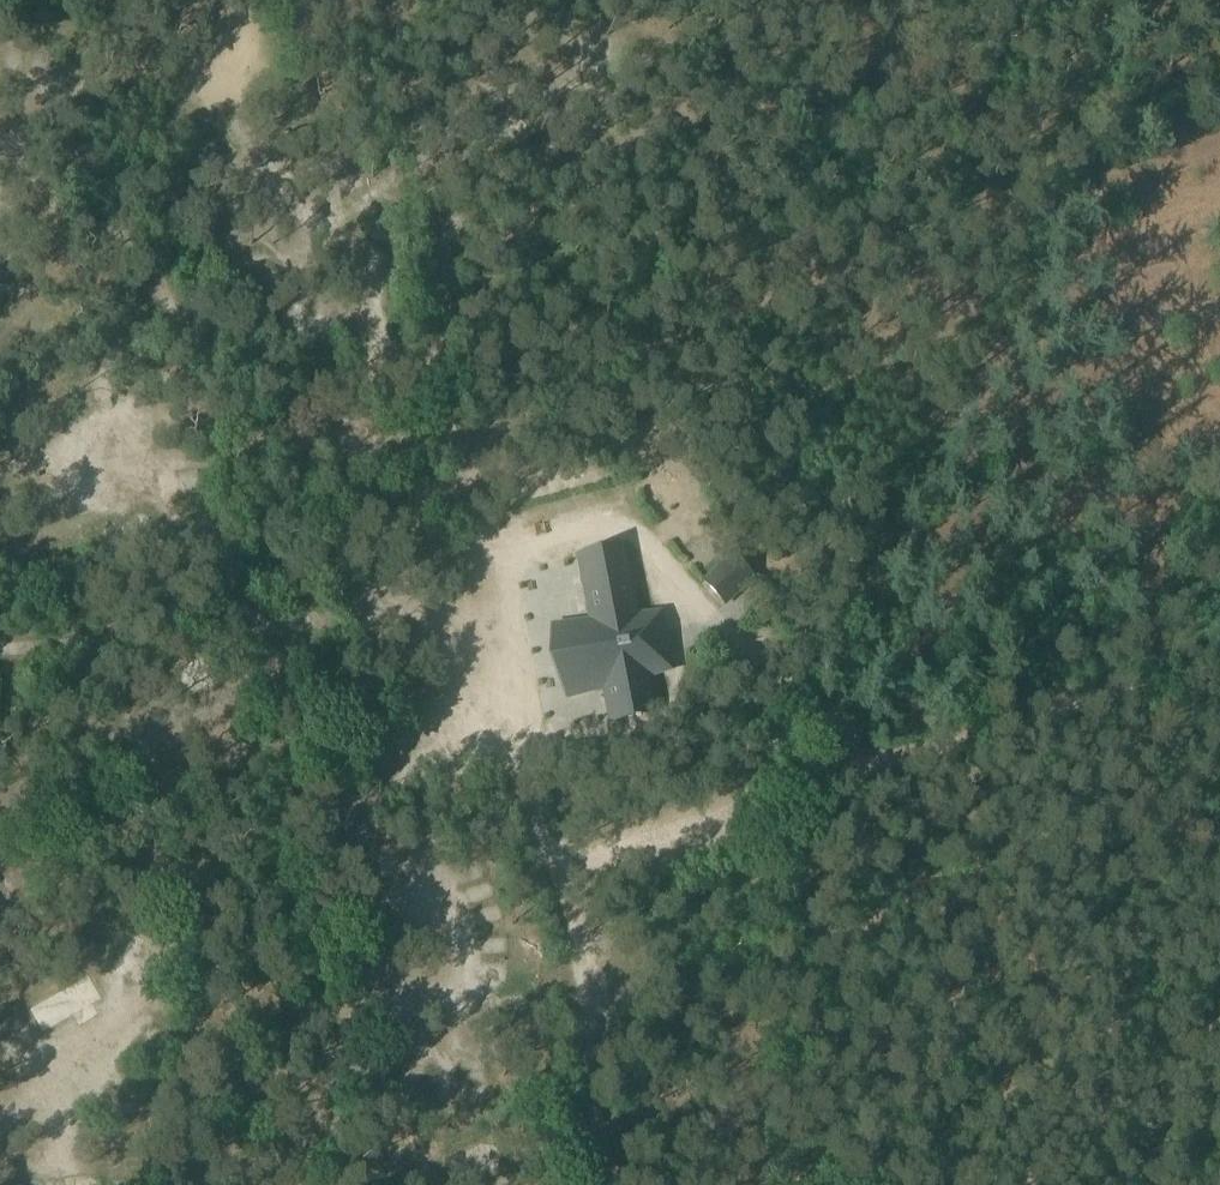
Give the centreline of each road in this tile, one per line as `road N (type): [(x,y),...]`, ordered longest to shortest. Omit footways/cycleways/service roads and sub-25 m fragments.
road 1 (track): [(347,0),(588,1184)]
road 2 (track): [(437,432),(693,346),(1219,146)]
road 3 (track): [(520,869),(1219,660)]

